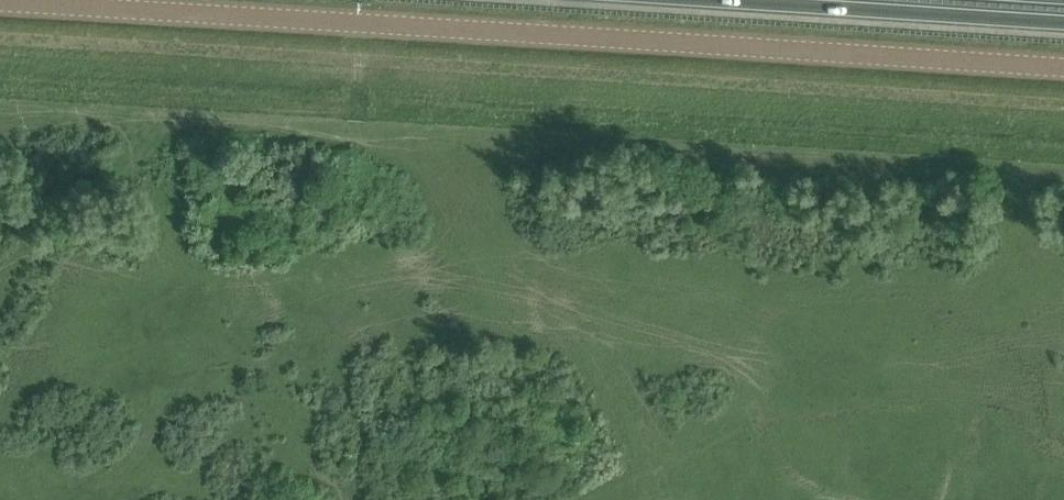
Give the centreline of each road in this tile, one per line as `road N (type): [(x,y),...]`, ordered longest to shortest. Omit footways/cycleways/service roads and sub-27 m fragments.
road 1 (tertiary): [(1063,67),(0,3)]
road 2 (trunk): [(683,0),(1063,24)]

